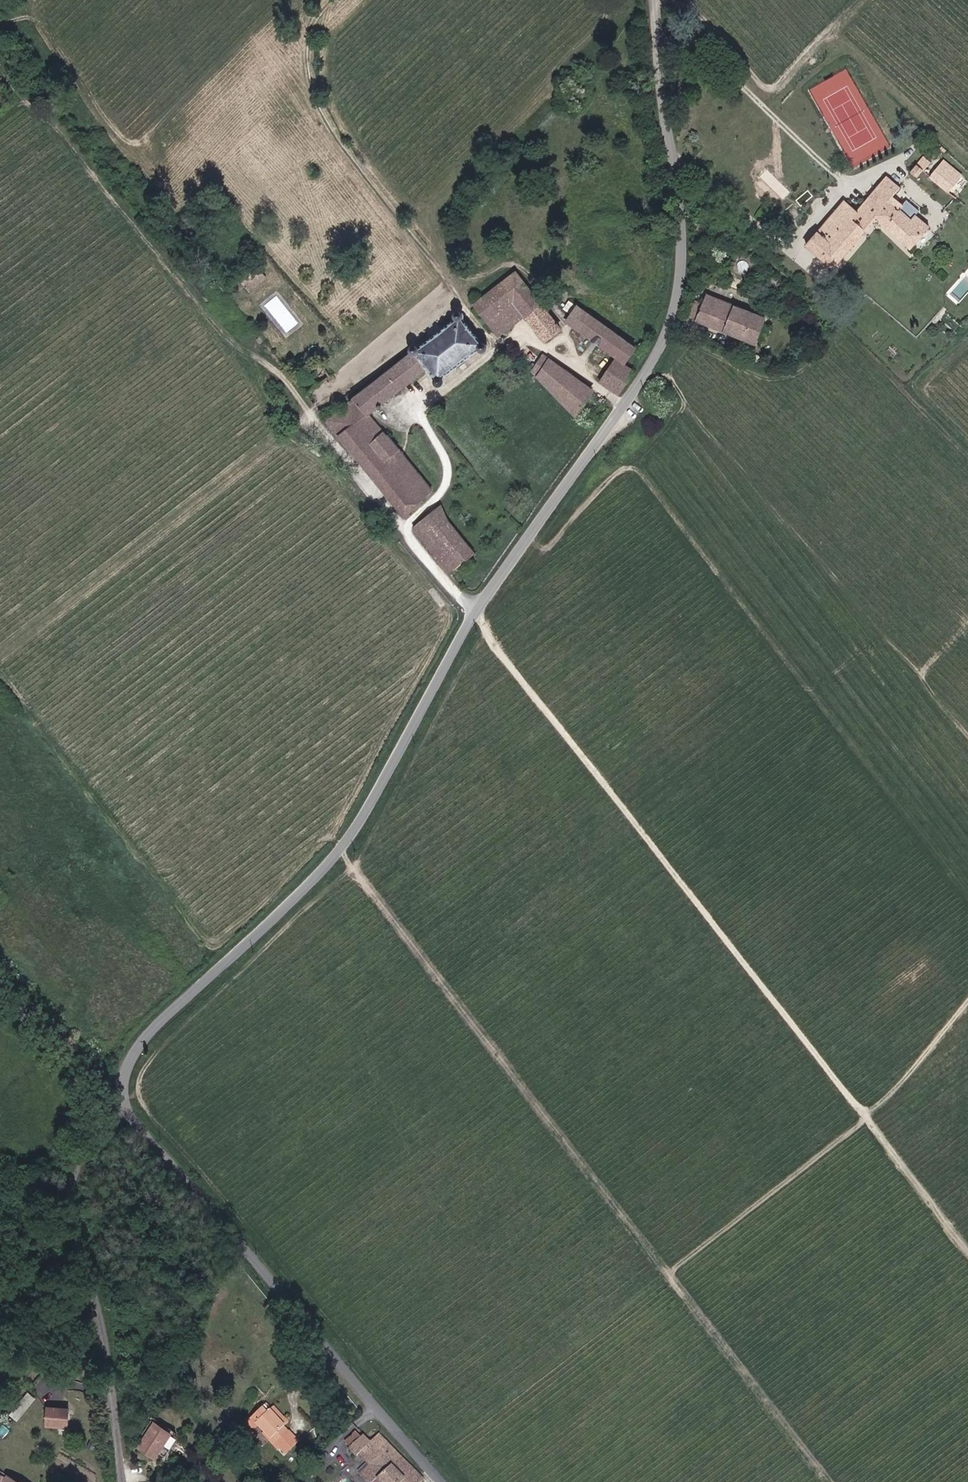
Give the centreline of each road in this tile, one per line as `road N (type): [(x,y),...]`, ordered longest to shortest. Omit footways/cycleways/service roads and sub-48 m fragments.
road 1 (unclassified): [(653,0),(681,222),(667,333),(592,453),(474,611),(343,846),(172,1010),(128,1061),(124,1085)]
road 2 (track): [(474,611),(967,1250)]
road 3 (track): [(343,846),(415,951),(830,1481)]
road 4 (track): [(529,537),(544,549),(615,473),(630,467),(643,475),(967,897)]
road 5 (track): [(407,527),(285,379),(238,349),(0,67)]
road 6 (unclassified): [(124,1085),(139,1135),(440,1481)]
road 7 (unclassified): [(124,1481),(81,1189),(82,1143),(124,1085)]
road 8 (track): [(668,1274),(858,1126),(967,1002)]
road 9 (track): [(331,0),(307,40),(316,101),(445,277)]
road 10 (track): [(687,0),(768,89),(862,0)]
road 11 (track): [(0,26),(27,18),(43,26),(120,137),(137,144)]

